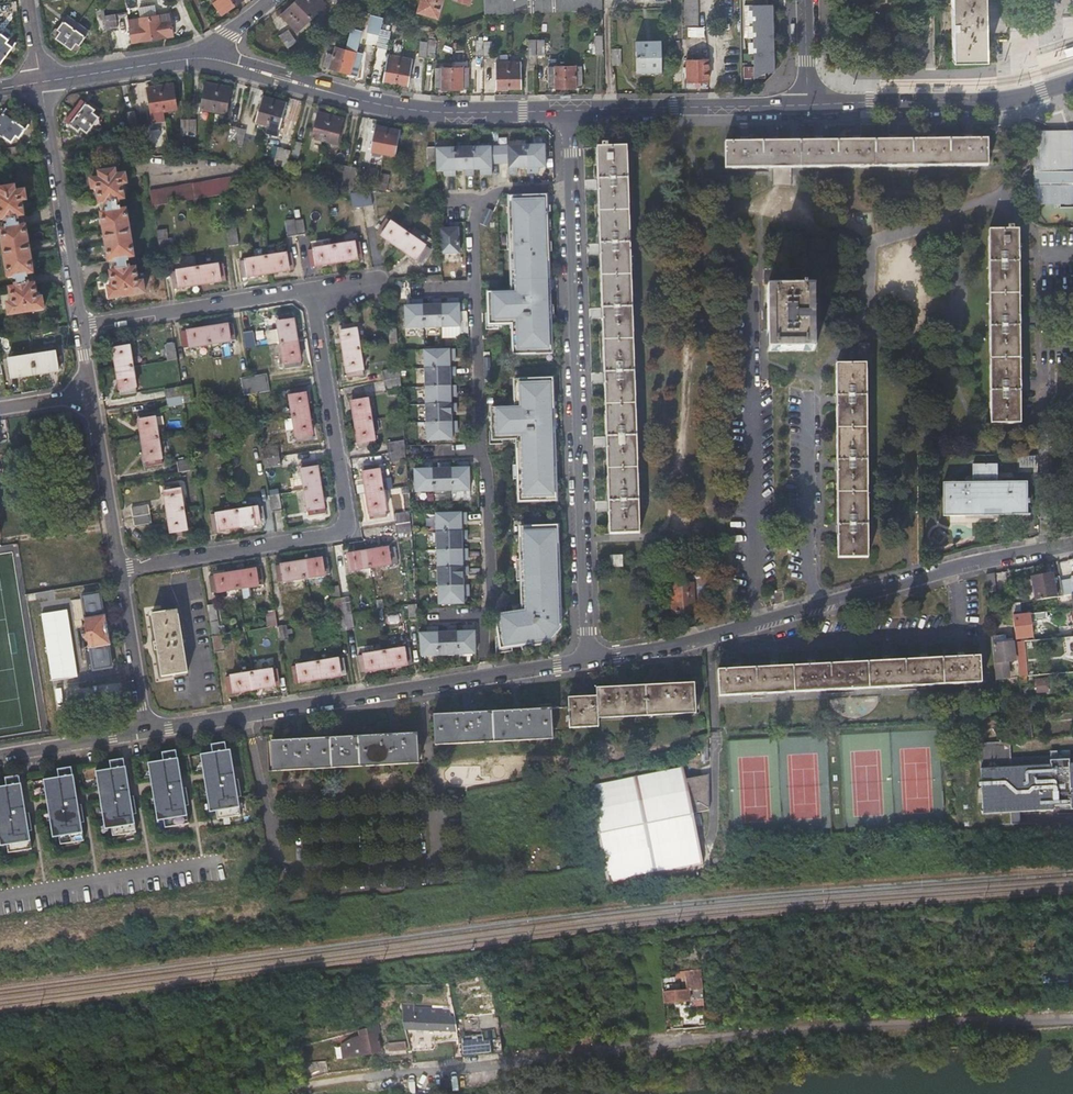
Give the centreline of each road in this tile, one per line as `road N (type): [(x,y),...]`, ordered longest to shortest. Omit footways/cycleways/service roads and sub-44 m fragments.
road 1 (residential): [(1072,1016),(827,1029),(346,1081)]
road 2 (residential): [(585,659),(570,111)]
road 3 (residential): [(1072,544),(978,560),(680,644),(585,659)]
road 4 (residential): [(310,289),(349,532),(122,571)]
road 5 (residential): [(585,659),(148,733)]
road 6 (residential): [(216,59),(410,110),(570,111)]
road 7 (residential): [(1072,82),(1008,101),(808,105)]
road 8 (residential): [(40,82),(82,326)]
road 9 (residential): [(570,111),(808,105)]
road 10 (residential): [(82,326),(310,289)]
road 11 (residential): [(93,390),(122,571)]
road 12 (residential): [(40,82),(216,59)]
road 13 (residential): [(122,571),(148,733)]
road 14 (residential): [(148,733),(0,758)]

